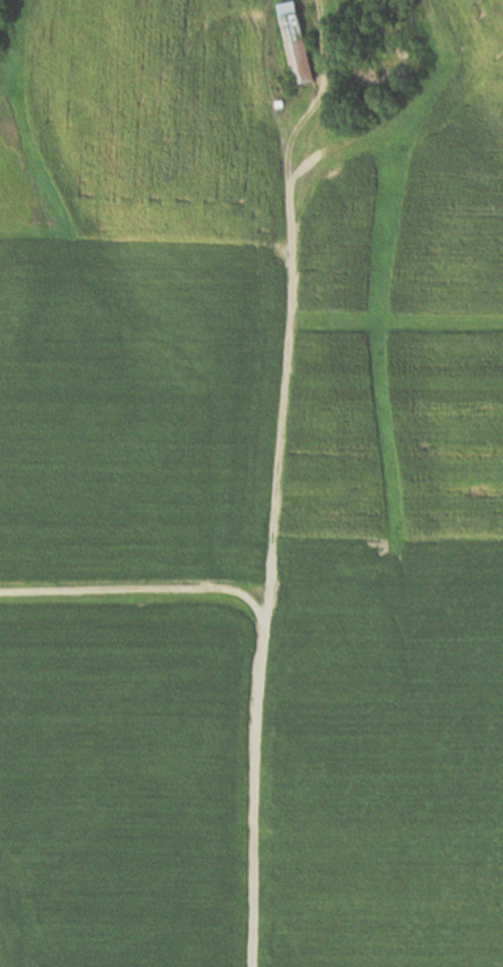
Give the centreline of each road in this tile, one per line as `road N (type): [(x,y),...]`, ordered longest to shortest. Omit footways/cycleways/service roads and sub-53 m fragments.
road 1 (track): [(250,966),(261,628),(294,297),(291,139),(321,97),(319,0)]
road 2 (track): [(0,592),(226,590),(252,602),(261,628)]
road 3 (track): [(290,186),(308,165),(373,140),(384,124),(385,85)]

